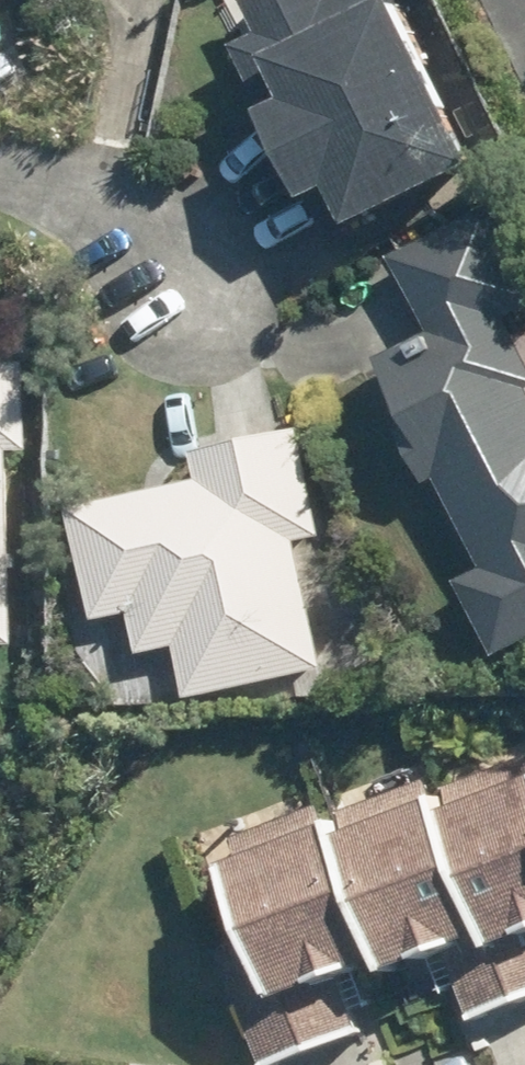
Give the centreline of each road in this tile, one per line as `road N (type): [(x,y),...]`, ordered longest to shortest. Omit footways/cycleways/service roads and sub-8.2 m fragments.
road 1 (residential): [(186,286),(94,204),(19,174),(0,174)]

